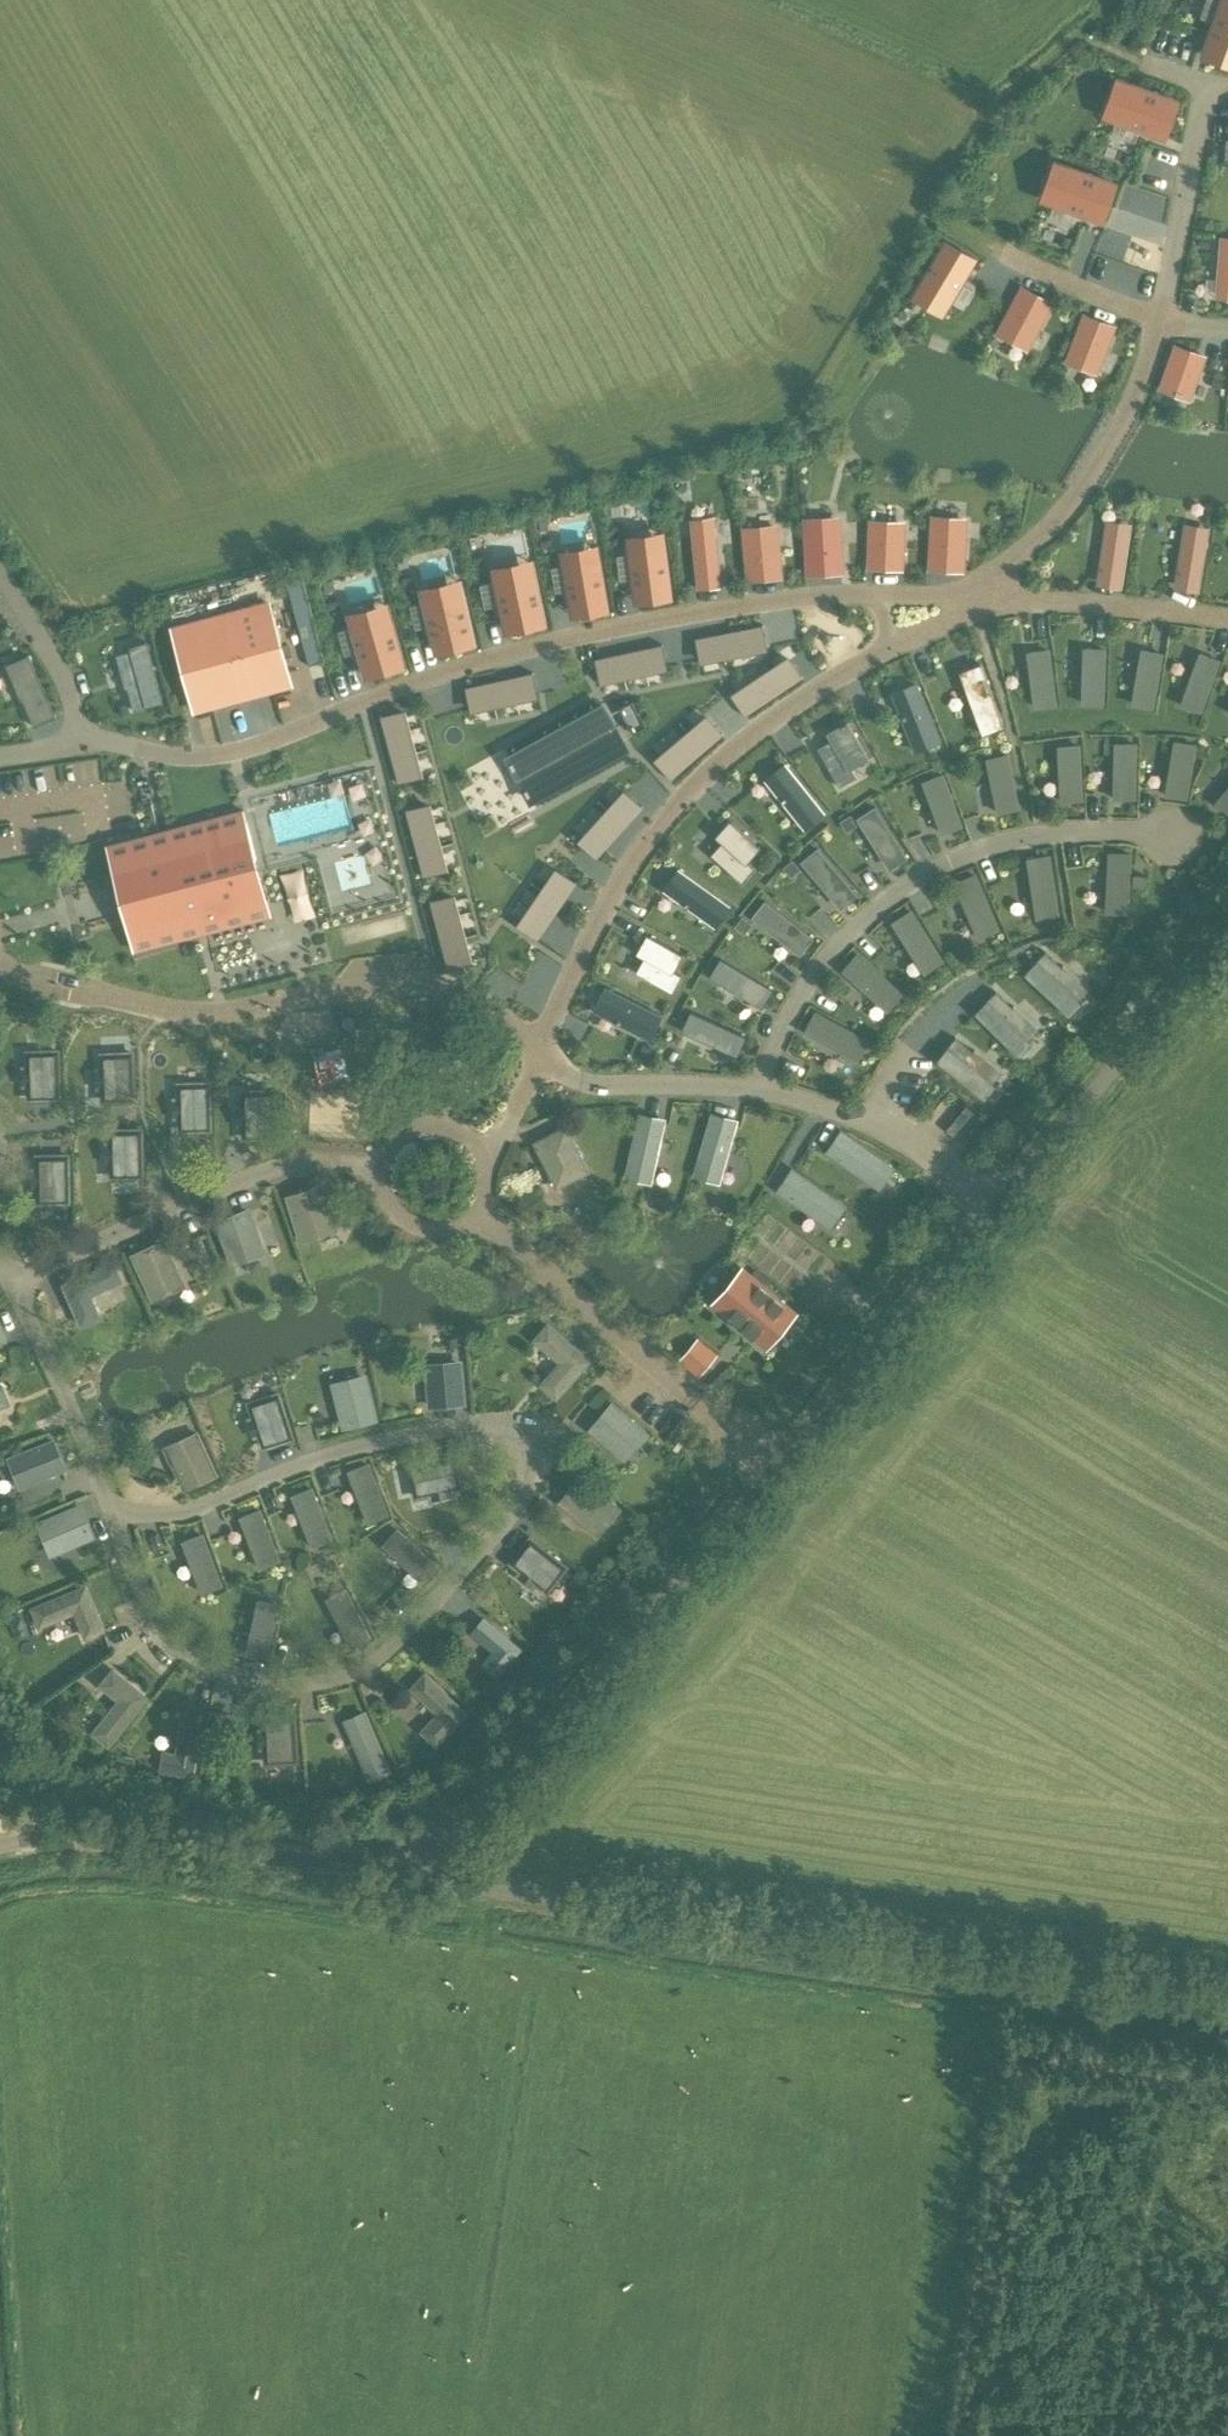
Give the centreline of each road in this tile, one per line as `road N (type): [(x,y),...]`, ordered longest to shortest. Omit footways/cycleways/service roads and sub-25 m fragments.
road 1 (unclassified): [(421,1844),(466,1821),(508,1784),(1227,925)]
road 2 (unclassified): [(1227,1999),(487,1889),(448,1871),(421,1844)]
road 3 (unclassified): [(421,1844),(347,1862),(105,1837),(0,1845)]

